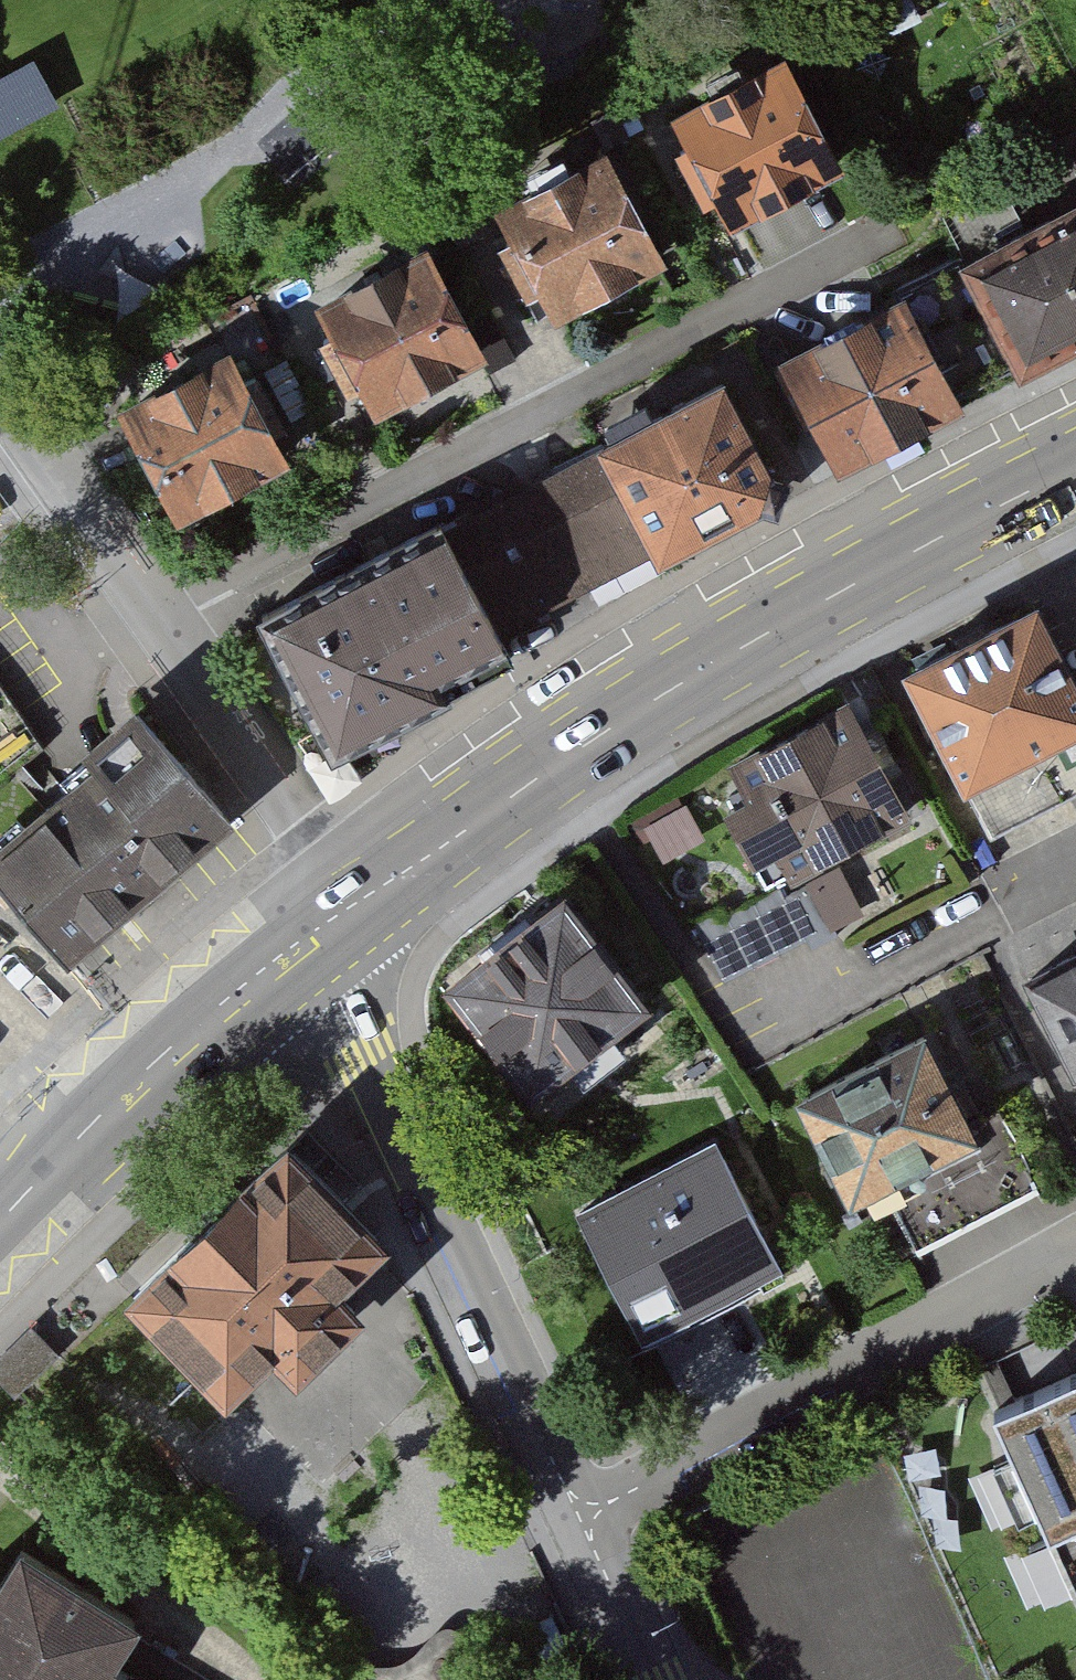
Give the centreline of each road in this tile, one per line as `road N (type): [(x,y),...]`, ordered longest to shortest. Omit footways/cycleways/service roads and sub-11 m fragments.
road 1 (primary): [(1075,469),(837,592),(602,734),(361,899)]
road 2 (residential): [(886,234),(161,619)]
road 3 (residential): [(292,947),(339,1003),(562,1483),(588,1513)]
road 4 (residential): [(588,1513),(1075,1247)]
road 5 (primary): [(292,947),(198,1022),(0,1223)]
road 6 (residential): [(361,899),(161,619)]
road 7 (residential): [(161,619),(0,385)]
road 8 (residential): [(588,1513),(595,1549),(656,1679)]

